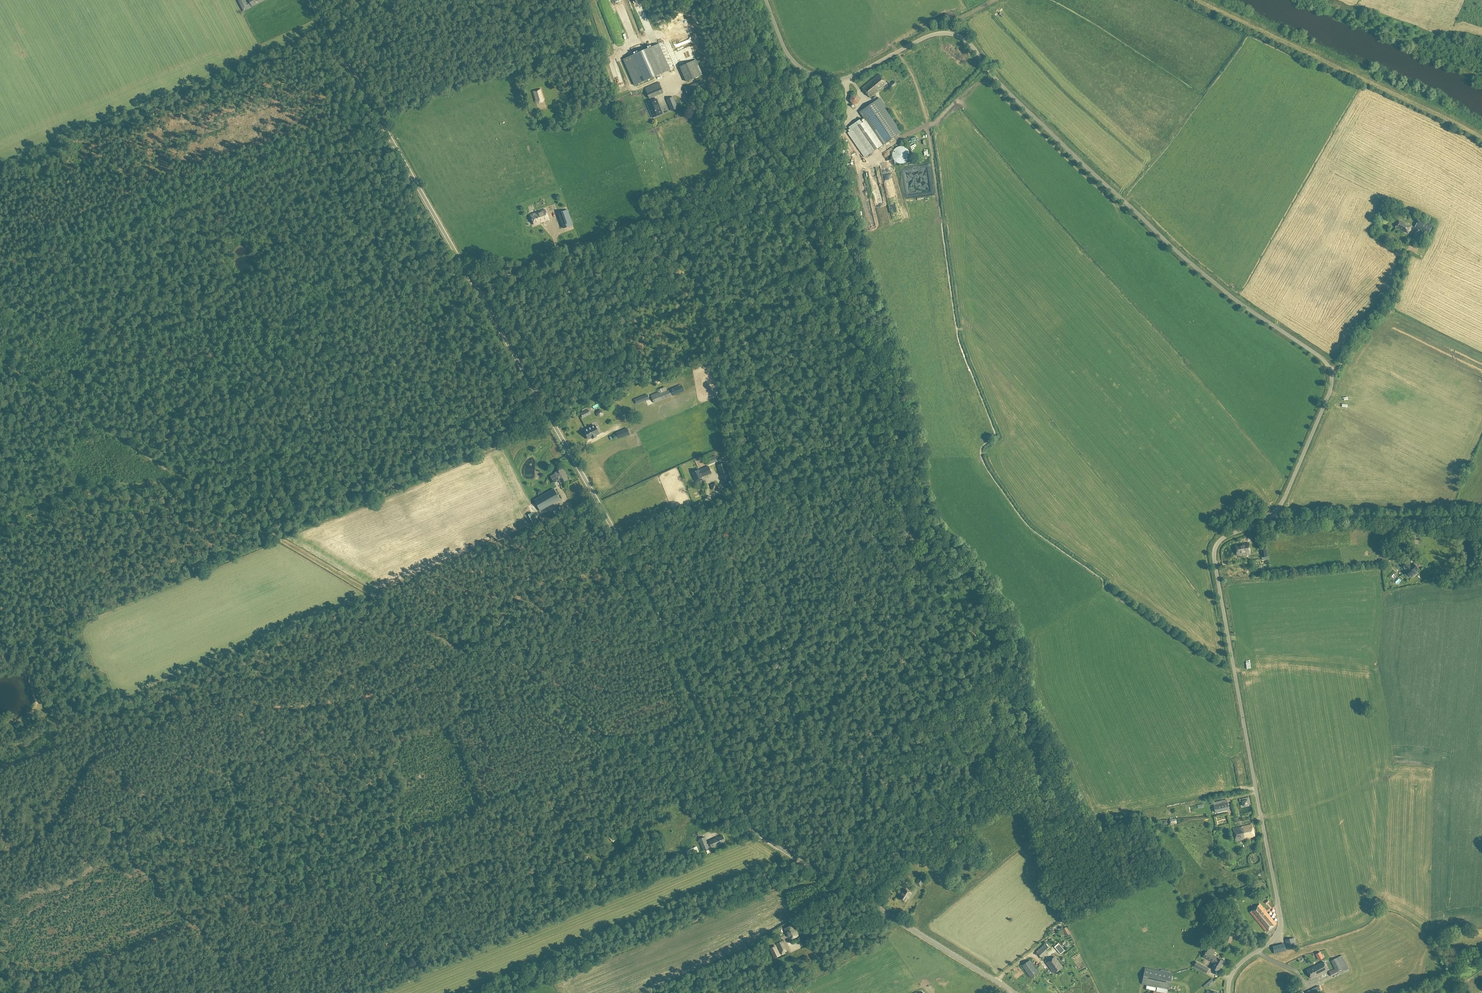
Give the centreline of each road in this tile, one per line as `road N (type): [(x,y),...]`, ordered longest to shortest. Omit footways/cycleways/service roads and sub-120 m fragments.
road 1 (unclassified): [(1228,992),(1233,973),(1281,926),(1214,553),(1222,540),(1281,504),(1331,392),(1330,369),(1190,263),(1003,87),(965,39),(935,35),(854,75),(824,77),(786,54),(766,0)]
road 2 (unclassified): [(1015,992),(750,826),(596,497),(311,0)]
road 3 (track): [(476,288),(624,262),(664,246),(685,193),(719,174),(702,128),(759,137),(804,160),(831,151)]
road 4 (track): [(1481,518),(1272,514)]
road 5 (track): [(1331,384),(1360,333),(1393,298),(1408,251)]

